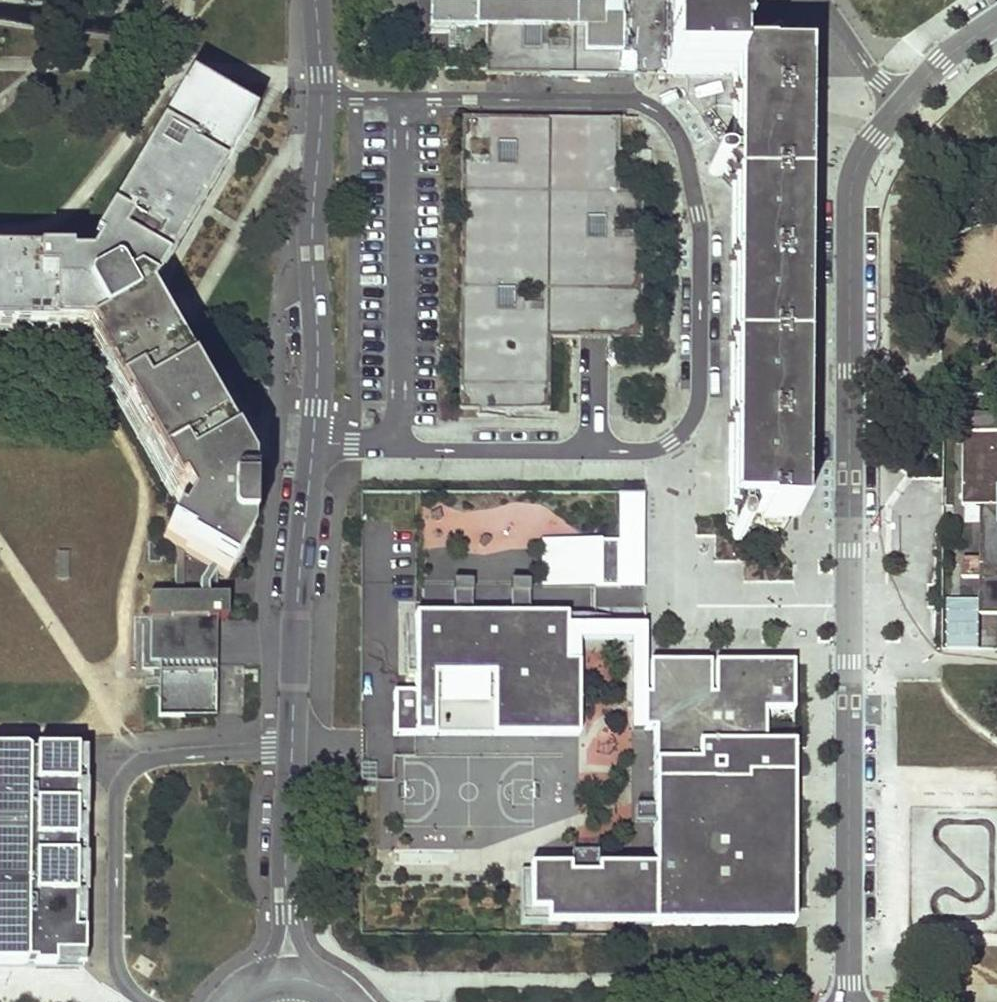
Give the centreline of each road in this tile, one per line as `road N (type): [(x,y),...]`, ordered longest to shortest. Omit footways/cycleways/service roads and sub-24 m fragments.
road 1 (residential): [(314,444),(659,448),(688,427),(700,392),(701,234),(687,156),(666,118),(624,99),(322,96)]
road 2 (residential): [(847,1001),(850,199),(855,167),(903,104),(940,61),(996,21)]
road 3 (residential): [(314,444),(320,346),(312,252),(322,96)]
road 4 (residential): [(293,750),(314,444)]
road 5 (residential): [(293,750),(285,976)]

